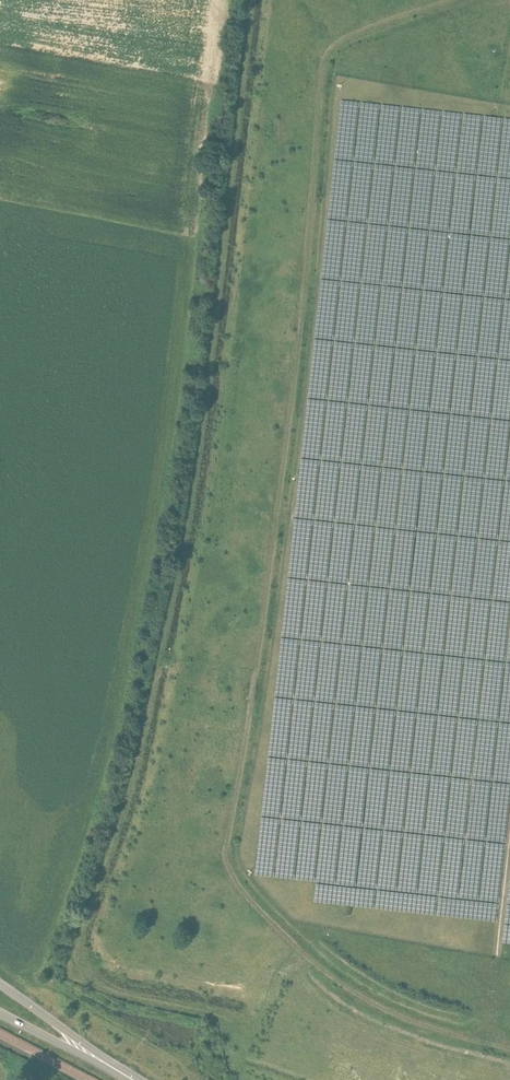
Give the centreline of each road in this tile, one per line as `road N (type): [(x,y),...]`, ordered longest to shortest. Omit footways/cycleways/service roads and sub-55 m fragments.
road 1 (track): [(456,0),(345,38),(321,67),(274,538),(225,859),(284,939),(341,988),(509,1049)]
road 2 (secondary): [(104,1063),(0,984)]

